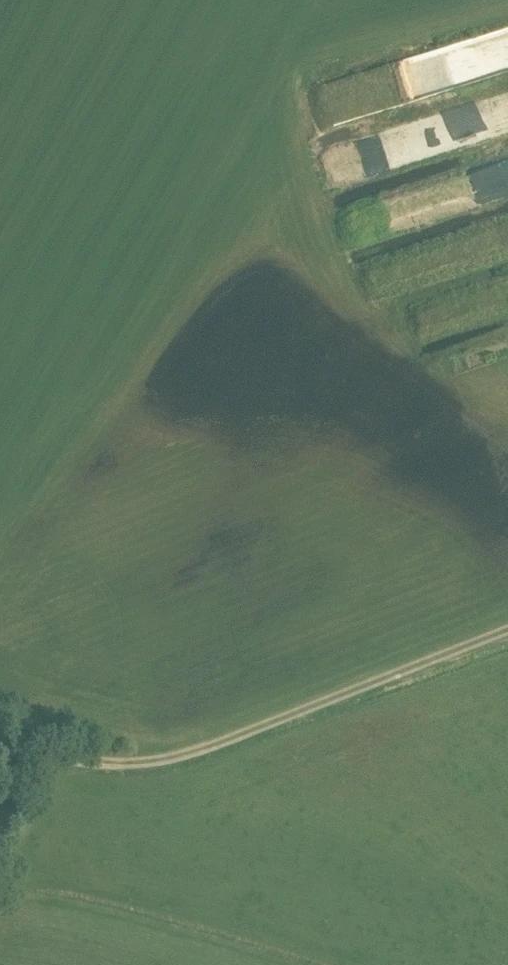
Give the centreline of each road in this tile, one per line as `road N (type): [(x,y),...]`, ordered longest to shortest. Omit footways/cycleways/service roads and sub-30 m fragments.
road 1 (track): [(0,742),(121,764),(174,756),(507,630)]

